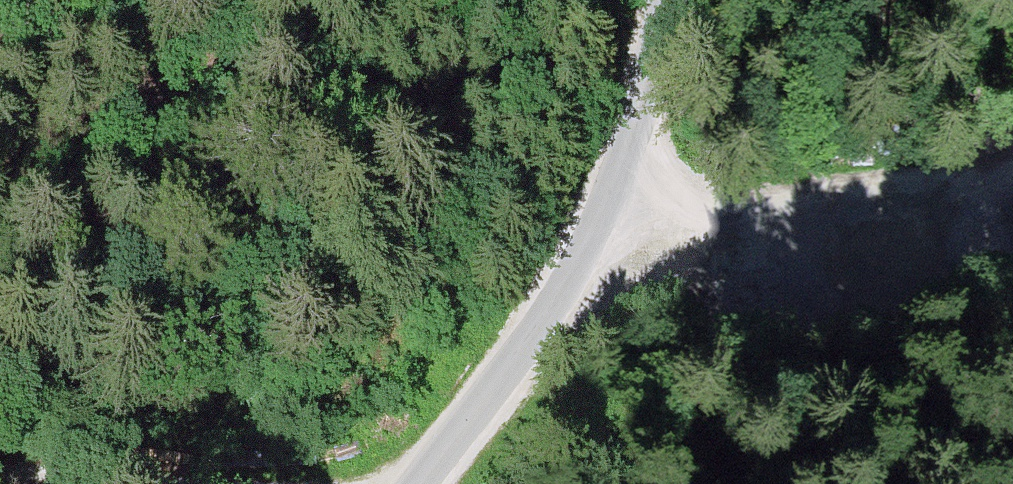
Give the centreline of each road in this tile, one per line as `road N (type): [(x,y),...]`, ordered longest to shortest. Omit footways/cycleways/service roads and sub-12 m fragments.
road 1 (unclassified): [(664,0),(624,164),(590,242),(418,483)]
road 2 (track): [(1012,179),(837,213),(747,215),(610,200)]
road 3 (track): [(0,480),(69,476),(141,483)]

